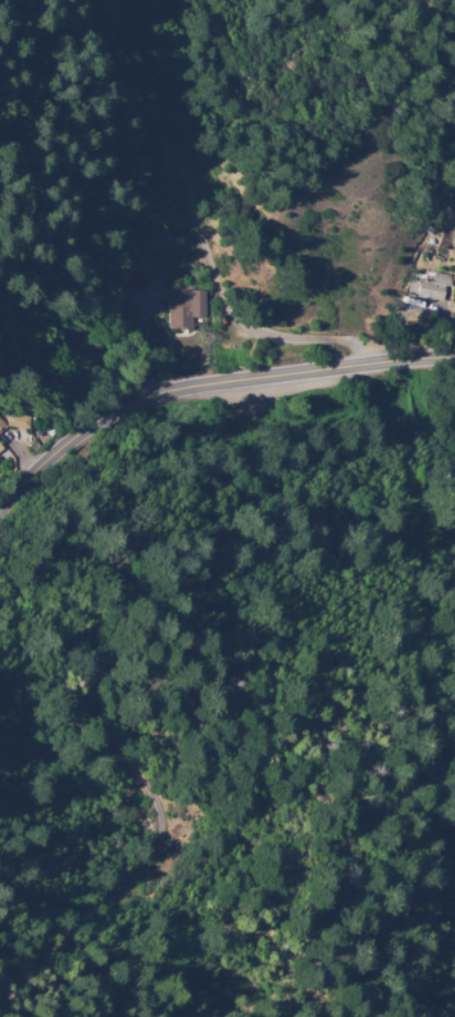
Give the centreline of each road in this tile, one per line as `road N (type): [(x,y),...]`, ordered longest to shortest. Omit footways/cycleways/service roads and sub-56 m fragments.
road 1 (primary): [(0,501),(76,431),(160,390),(454,362)]

